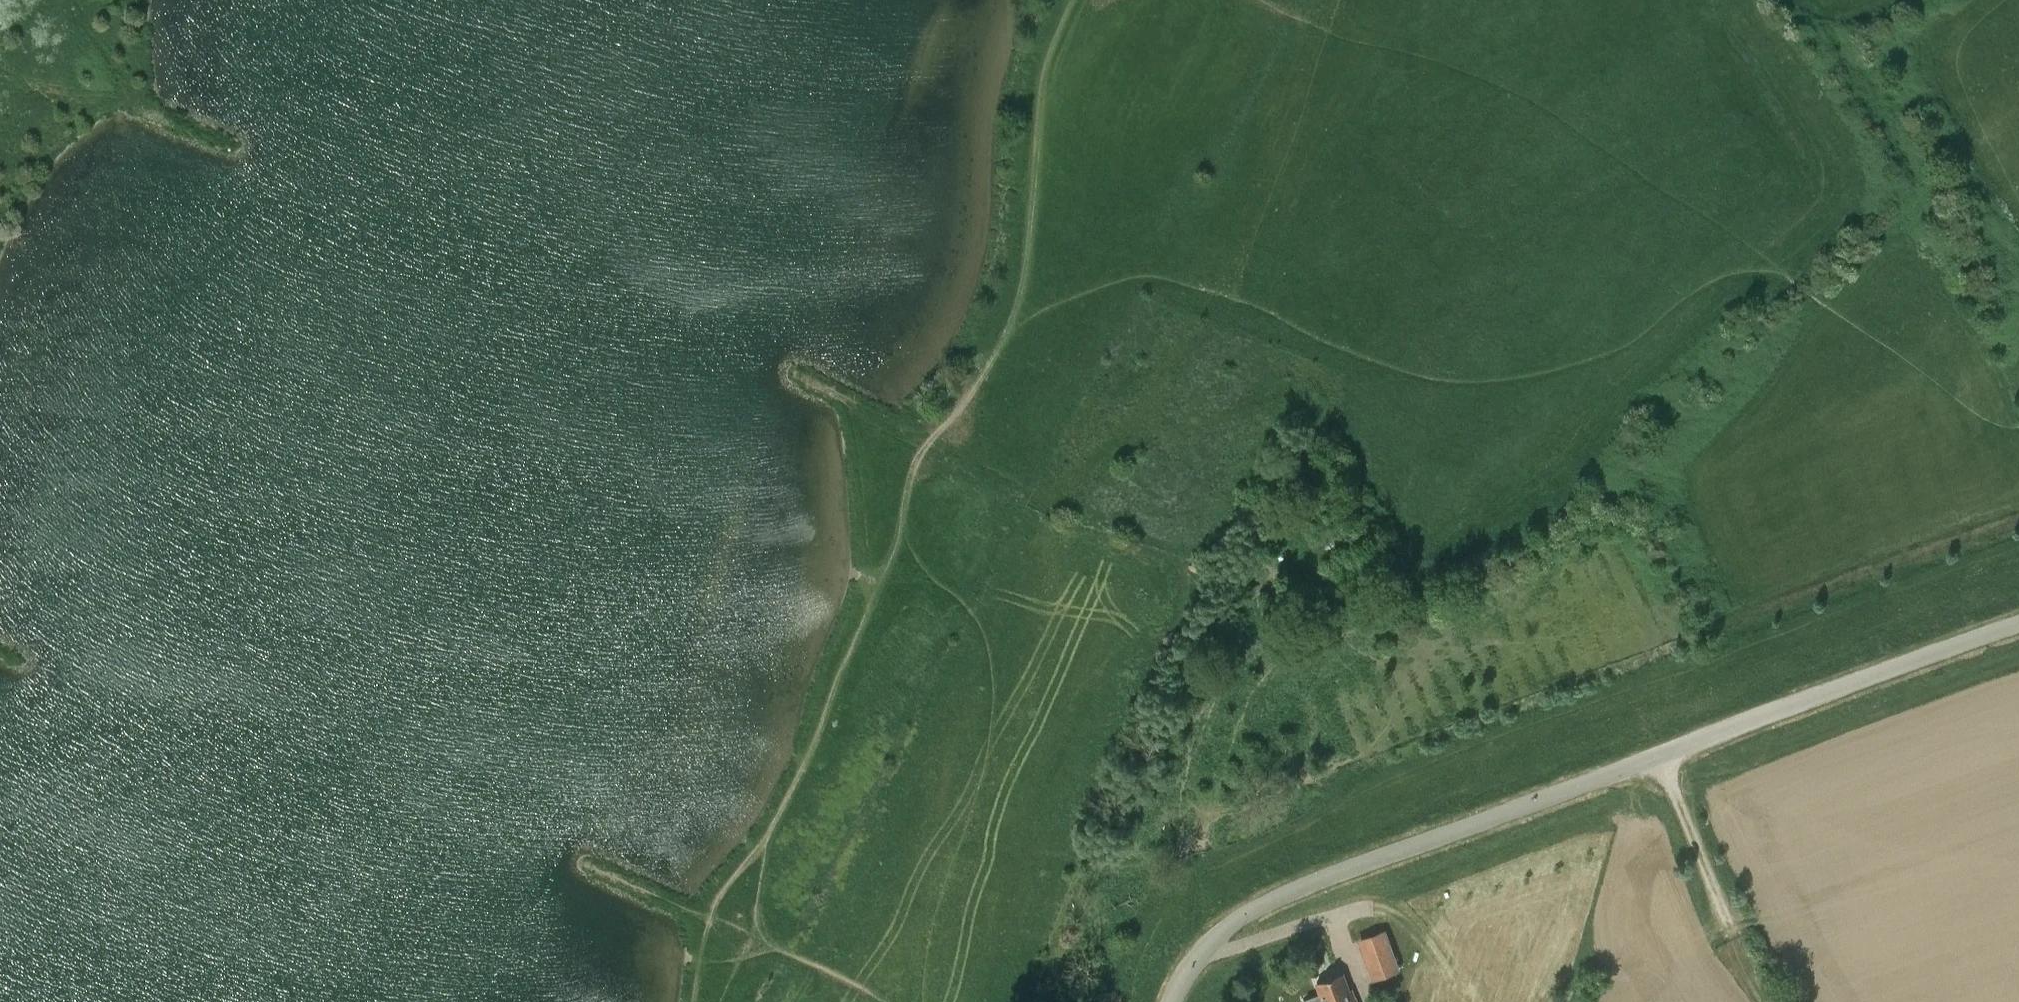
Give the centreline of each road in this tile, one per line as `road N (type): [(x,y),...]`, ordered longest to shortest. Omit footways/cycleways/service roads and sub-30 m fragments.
road 1 (unclassified): [(1172,1001),(1237,921),(1311,882),(2018,629)]
road 2 (track): [(1655,758),(1733,942)]

